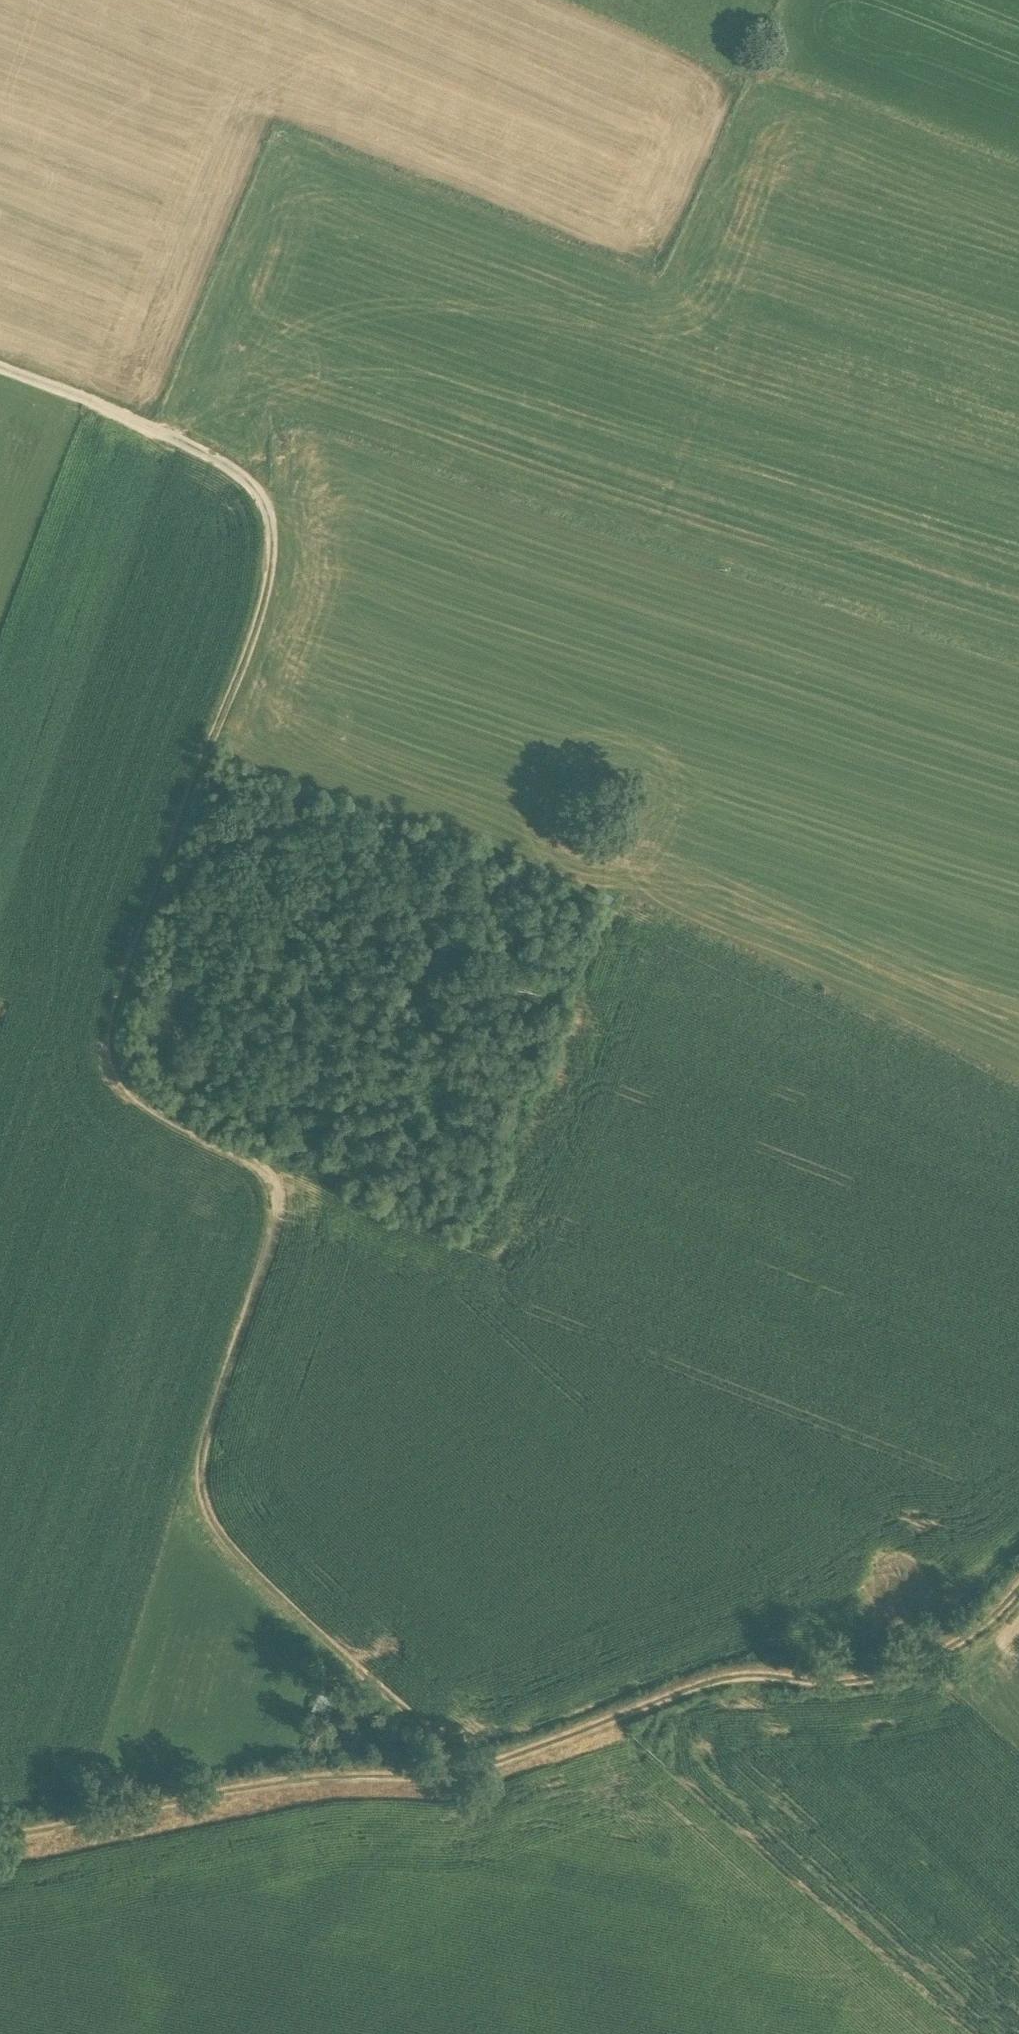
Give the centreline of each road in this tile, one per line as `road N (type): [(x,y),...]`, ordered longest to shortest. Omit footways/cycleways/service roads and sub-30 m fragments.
road 1 (track): [(0,372),(222,464),(258,489),(269,512),(267,601),(123,988),(116,1069),(131,1093),(257,1164),(279,1192),(284,1222),(205,1480),(205,1517),(229,1550),(402,1704),(458,1768)]
road 2 (track): [(458,1768),(510,1756),(721,1676),(872,1677),(932,1656),(979,1625),(1018,1584)]
road 3 (track): [(0,1833),(246,1786),(458,1768)]

